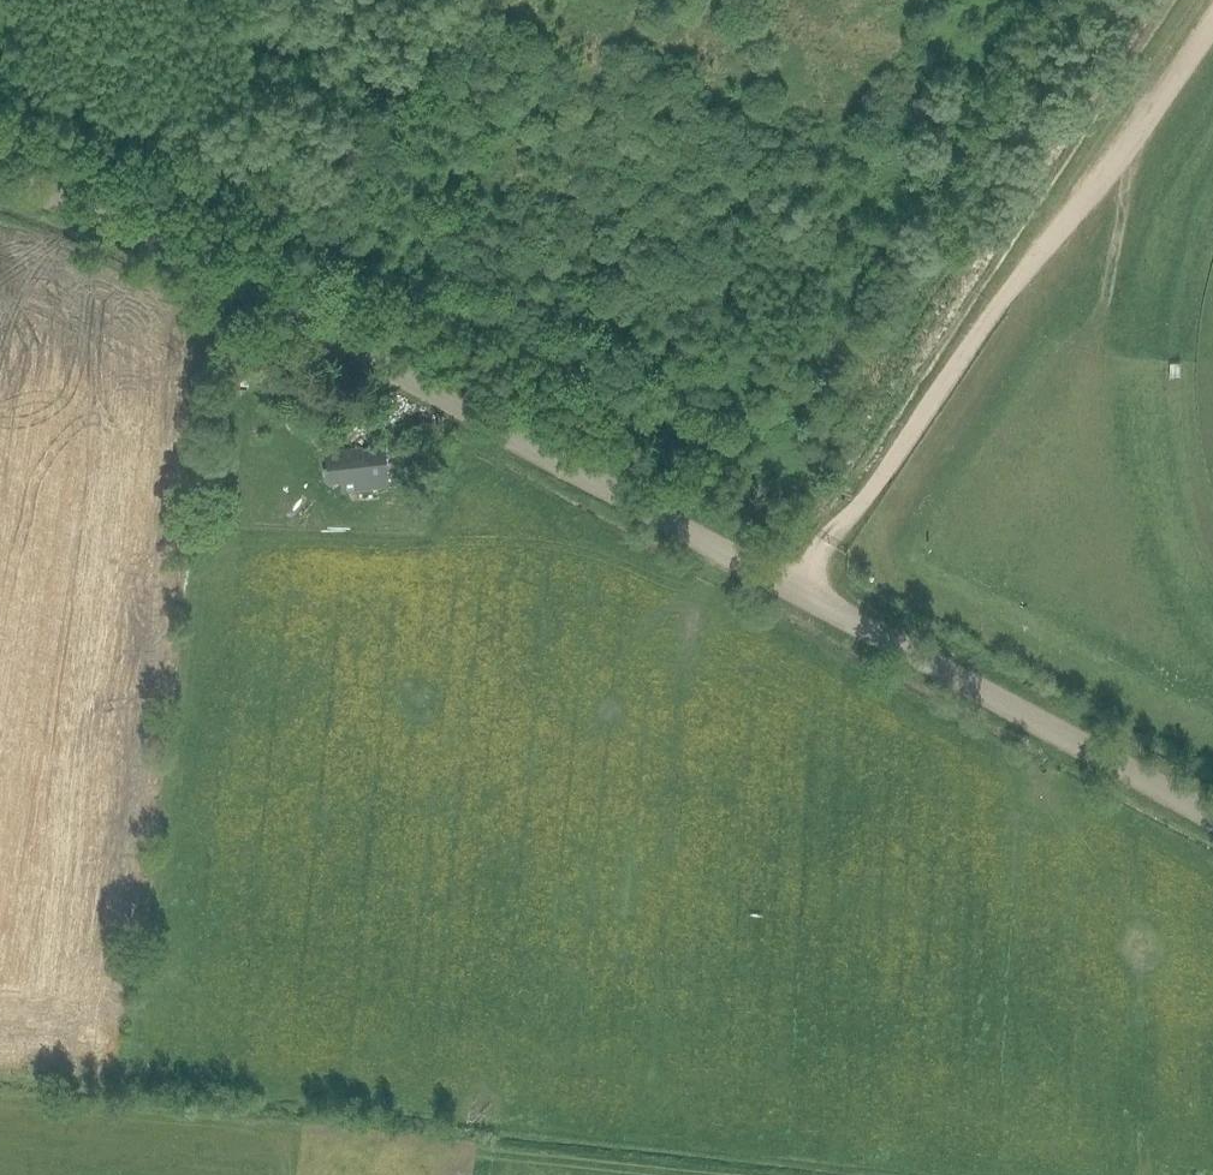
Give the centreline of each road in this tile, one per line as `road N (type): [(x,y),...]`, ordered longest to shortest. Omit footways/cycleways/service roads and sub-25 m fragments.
road 1 (unclassified): [(1212,814),(149,242),(0,179)]

